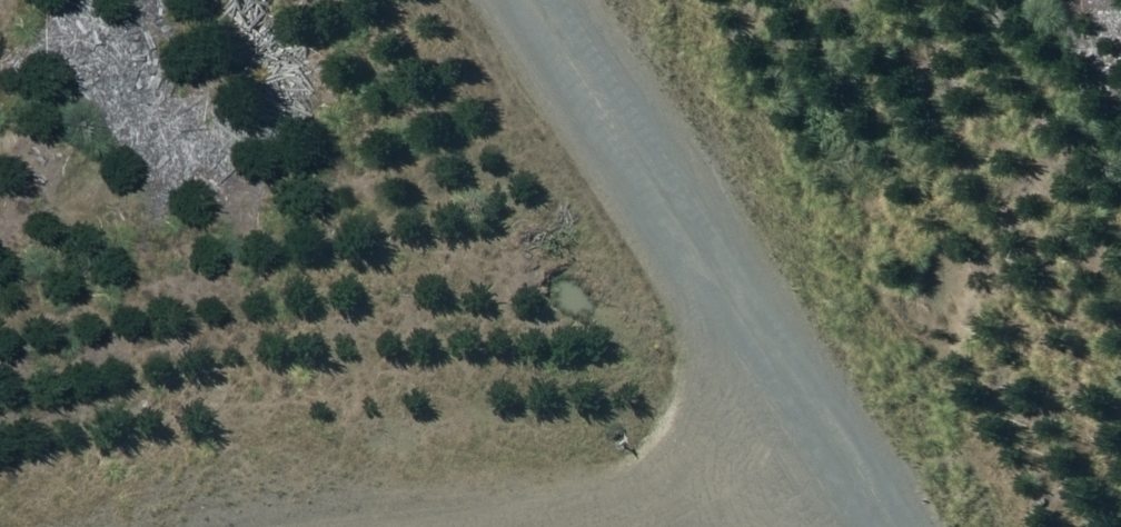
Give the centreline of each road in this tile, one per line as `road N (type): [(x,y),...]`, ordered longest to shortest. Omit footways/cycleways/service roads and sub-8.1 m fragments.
road 1 (track): [(0,478),(745,405)]
road 2 (track): [(486,0),(831,526)]

